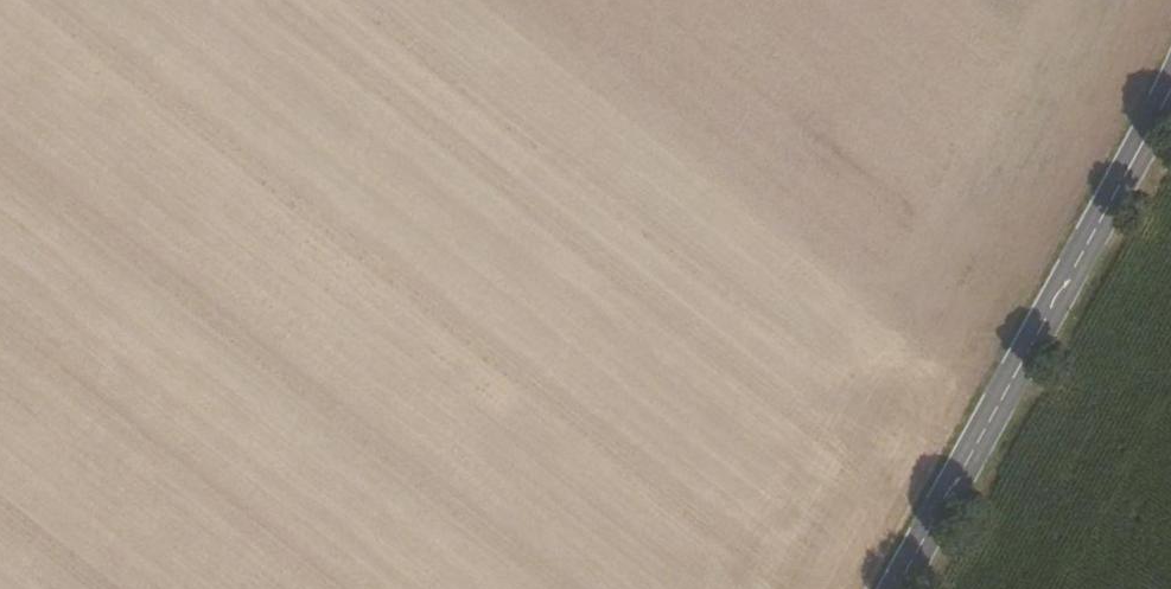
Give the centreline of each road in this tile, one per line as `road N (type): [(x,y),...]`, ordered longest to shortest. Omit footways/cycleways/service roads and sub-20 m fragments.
road 1 (unclassified): [(1170,92),(895,588)]

